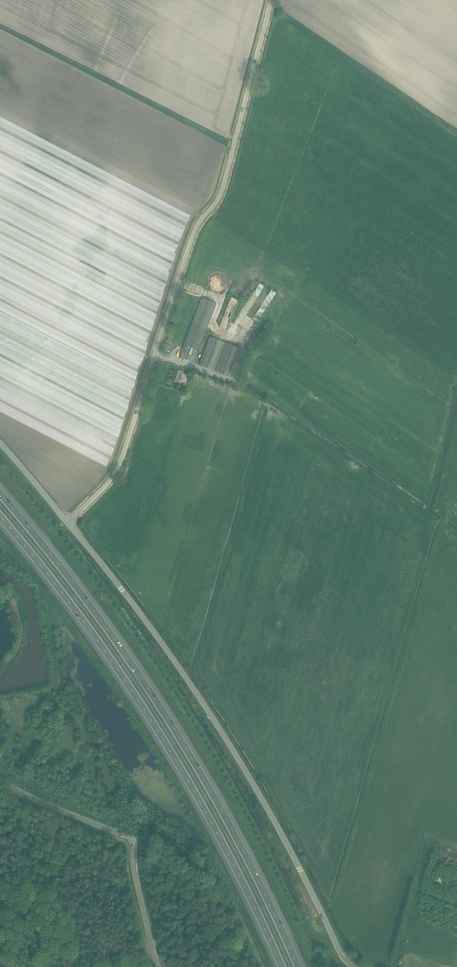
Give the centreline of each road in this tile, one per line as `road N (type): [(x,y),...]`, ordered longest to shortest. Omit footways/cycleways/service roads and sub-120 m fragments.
road 1 (unclassified): [(69,525),(121,452),(193,228),(221,187),(269,0)]
road 2 (motorway): [(298,966),(180,738),(107,628),(0,494)]
road 3 (motorway): [(0,517),(167,746),(282,966)]
road 4 (unclassified): [(69,525),(226,737),(349,966)]
road 5 (tertiary): [(156,966),(133,842),(0,780)]

